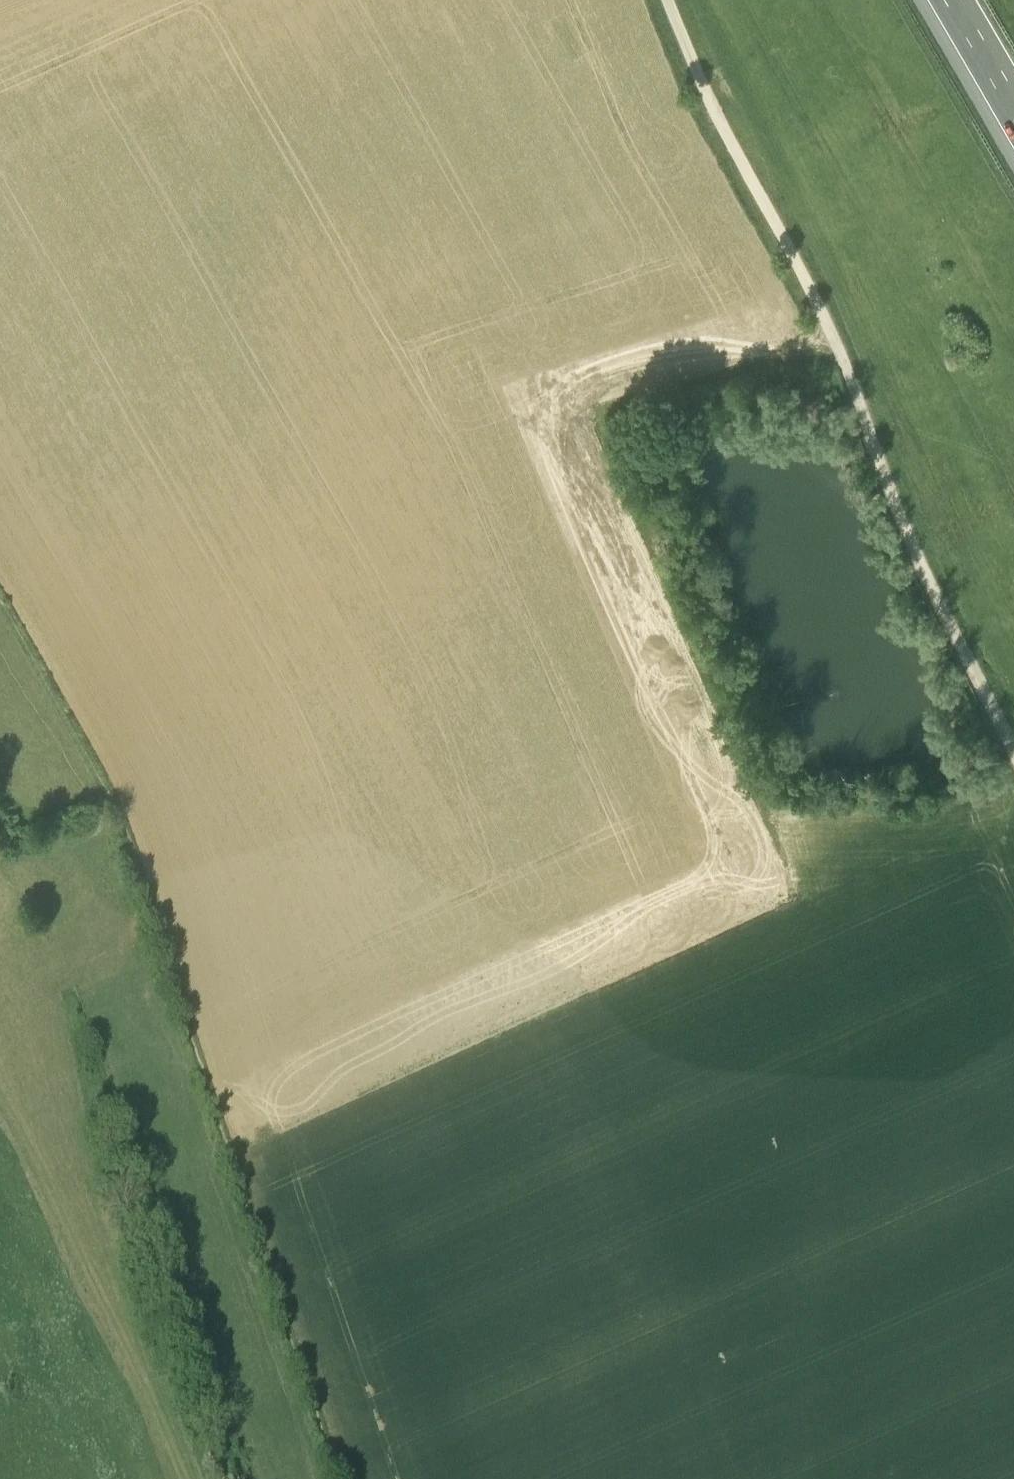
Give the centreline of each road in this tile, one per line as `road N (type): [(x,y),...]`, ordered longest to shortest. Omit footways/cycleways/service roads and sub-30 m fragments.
road 1 (track): [(669,0),(827,320),(917,549),(1013,749)]
road 2 (track): [(192,1478),(172,1421),(92,1289),(0,1107)]
road 3 (motorway): [(944,0),(1013,118)]

